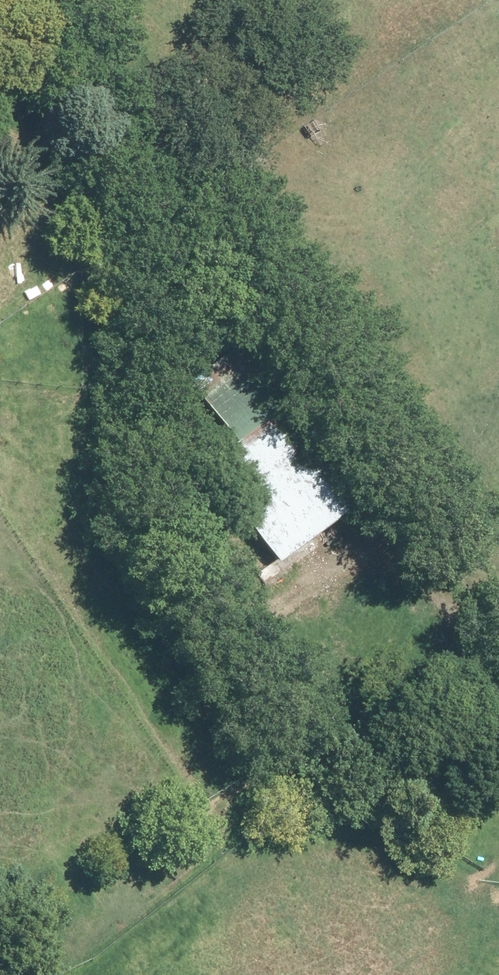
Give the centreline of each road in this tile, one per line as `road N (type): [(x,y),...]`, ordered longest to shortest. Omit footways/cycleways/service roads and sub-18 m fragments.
road 1 (unknown): [(3,266),(219,599),(481,974)]
road 2 (unknown): [(0,743),(219,599)]
road 3 (residential): [(0,68),(96,206)]
road 4 (unknown): [(129,184),(0,267)]

